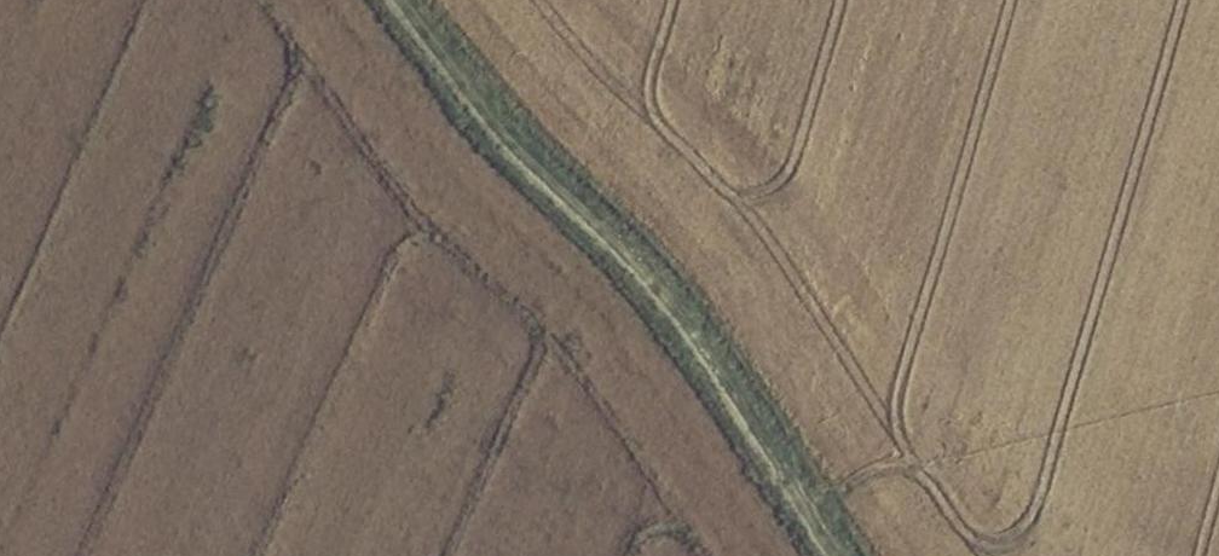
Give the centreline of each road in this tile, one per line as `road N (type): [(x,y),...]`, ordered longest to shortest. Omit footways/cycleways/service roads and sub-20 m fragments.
road 1 (track): [(844,555),(653,286),(471,97),(399,0)]

